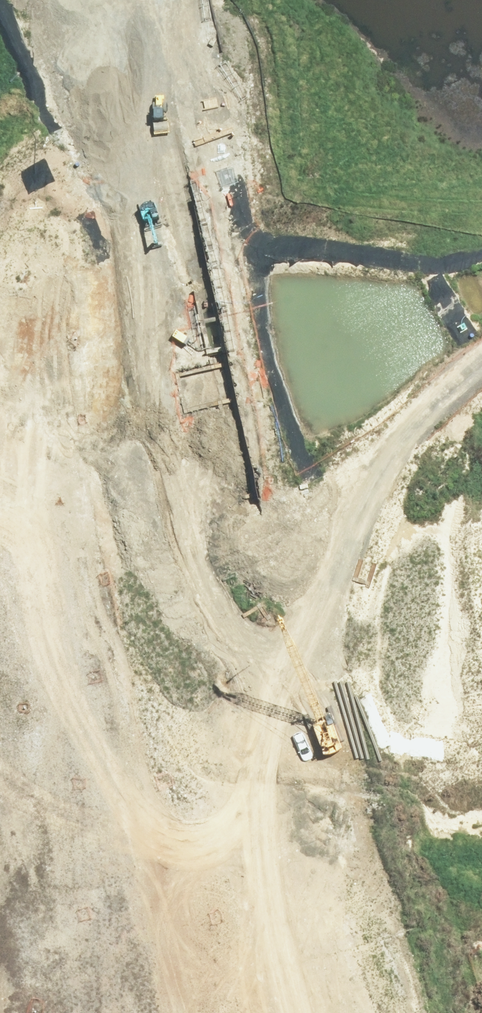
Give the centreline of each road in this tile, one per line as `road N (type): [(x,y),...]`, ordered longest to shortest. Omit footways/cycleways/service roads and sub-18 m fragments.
road 1 (unknown): [(156,313),(182,358),(378,1012)]
road 2 (unknown): [(0,528),(52,426),(328,133)]
road 3 (unknown): [(481,712),(274,667)]
road 4 (unknown): [(328,133),(457,224),(481,231)]
road 5 (unknown): [(240,0),(328,133)]

